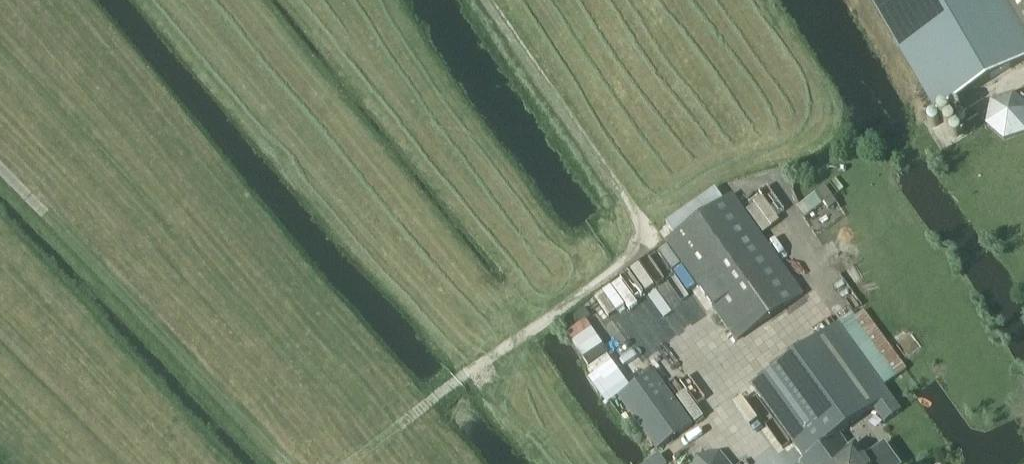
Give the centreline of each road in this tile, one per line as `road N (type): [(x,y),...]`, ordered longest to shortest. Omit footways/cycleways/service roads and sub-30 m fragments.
road 1 (track): [(352,463),(639,250),(640,228),(625,202),(483,0)]
road 2 (track): [(281,463),(0,172)]

